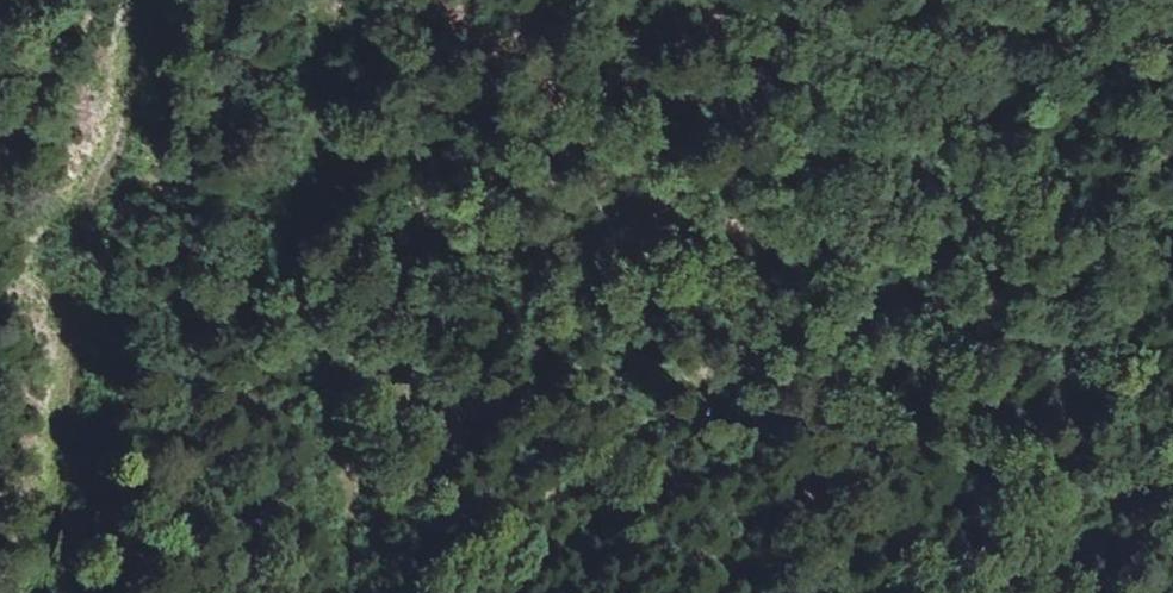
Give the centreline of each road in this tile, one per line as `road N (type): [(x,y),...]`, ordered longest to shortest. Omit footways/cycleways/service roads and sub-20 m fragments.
road 1 (track): [(41,592),(60,493),(76,282),(153,0)]
road 2 (track): [(362,592),(295,257),(320,0)]

